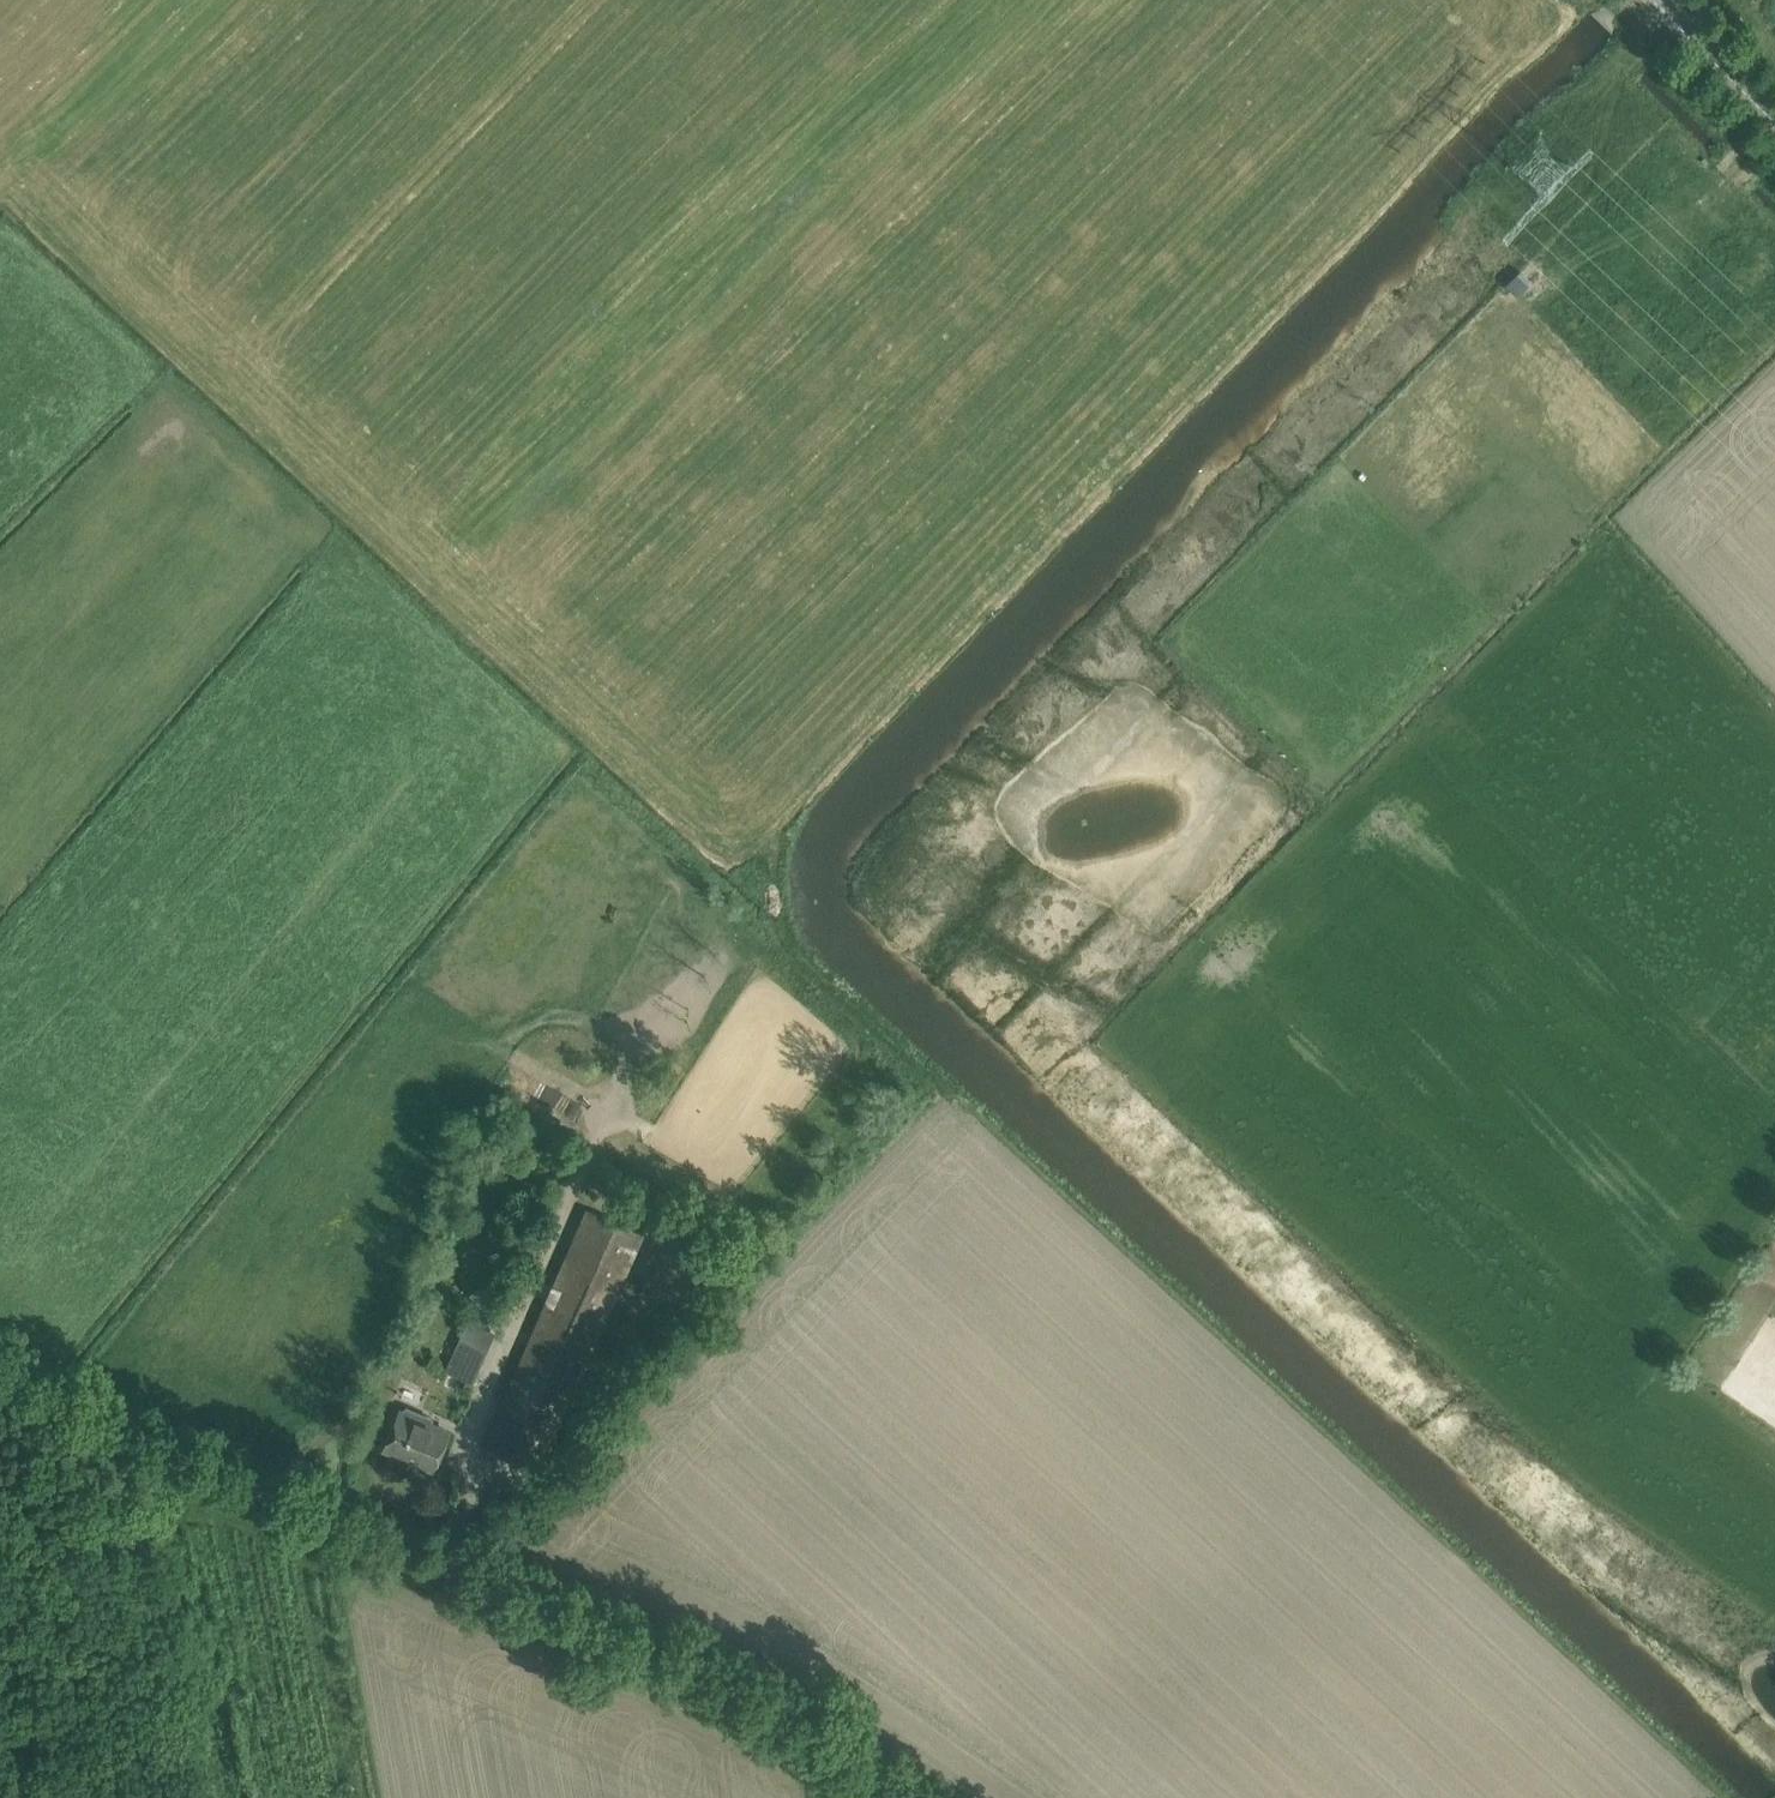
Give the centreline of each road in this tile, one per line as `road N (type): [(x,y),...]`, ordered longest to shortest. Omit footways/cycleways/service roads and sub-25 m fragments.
road 1 (unclassified): [(894,1797),(653,1656),(0,1382)]
road 2 (tertiary): [(1774,116),(1660,0)]

